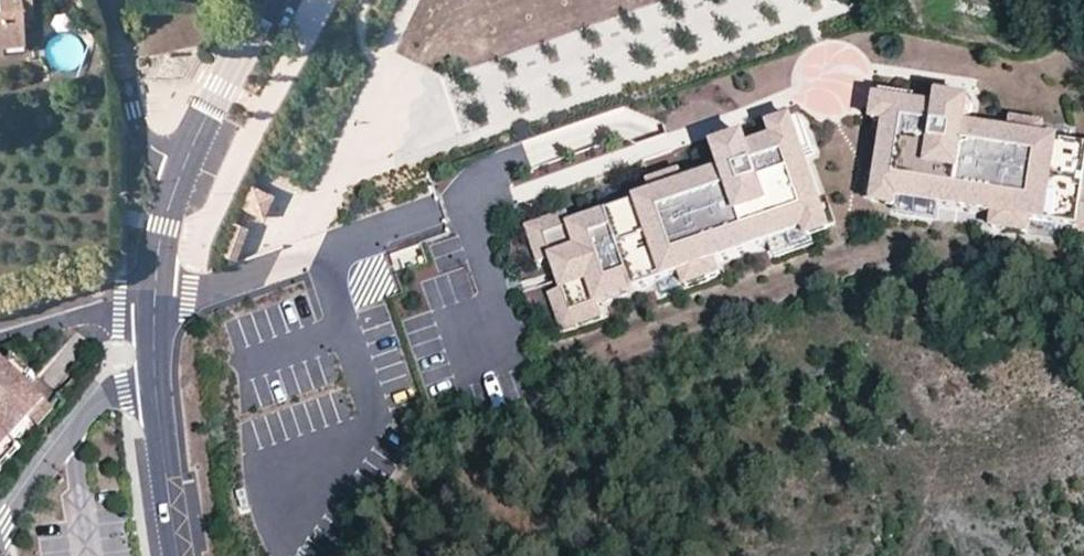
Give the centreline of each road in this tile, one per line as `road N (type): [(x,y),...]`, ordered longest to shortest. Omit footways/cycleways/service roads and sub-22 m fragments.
road 1 (residential): [(0,530),(93,408),(123,390),(156,387)]
road 2 (residential): [(108,0),(145,145),(186,165)]
road 3 (residential): [(186,165),(268,0)]
road 4 (residential): [(176,555),(156,387)]
road 5 (residential): [(0,333),(155,295)]
road 6 (residential): [(155,295),(160,242),(186,165)]

